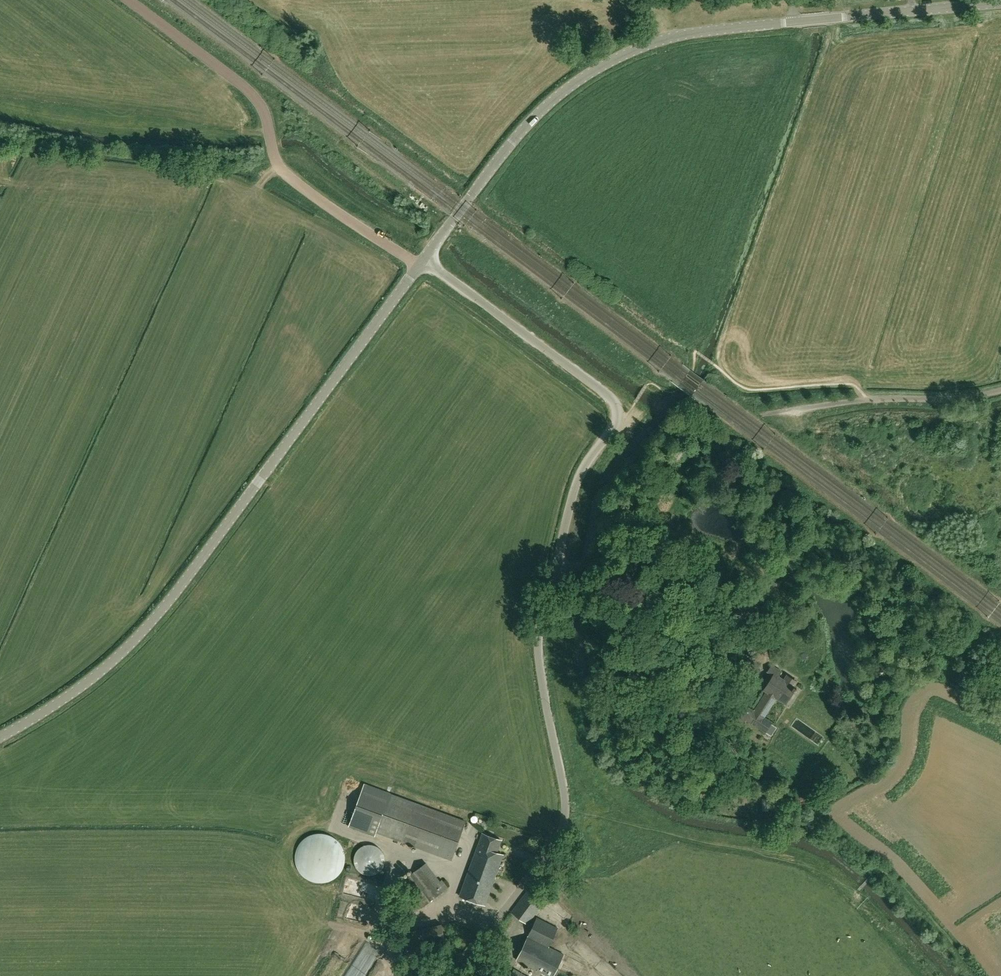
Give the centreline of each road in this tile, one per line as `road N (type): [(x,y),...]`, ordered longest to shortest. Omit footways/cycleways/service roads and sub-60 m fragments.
road 1 (tertiary): [(425,259),(541,110),(635,49),(706,30),(1000,4)]
road 2 (tertiary): [(0,737),(77,692),(161,610),(425,259)]
road 3 (unclassified): [(460,975),(563,828),(539,636),(578,481),(617,419)]
road 4 (track): [(554,572),(621,553),(724,684),(743,685),(753,674),(754,650),(743,636),(713,632)]
road 5 (unclassified): [(425,259),(609,397),(617,419)]

